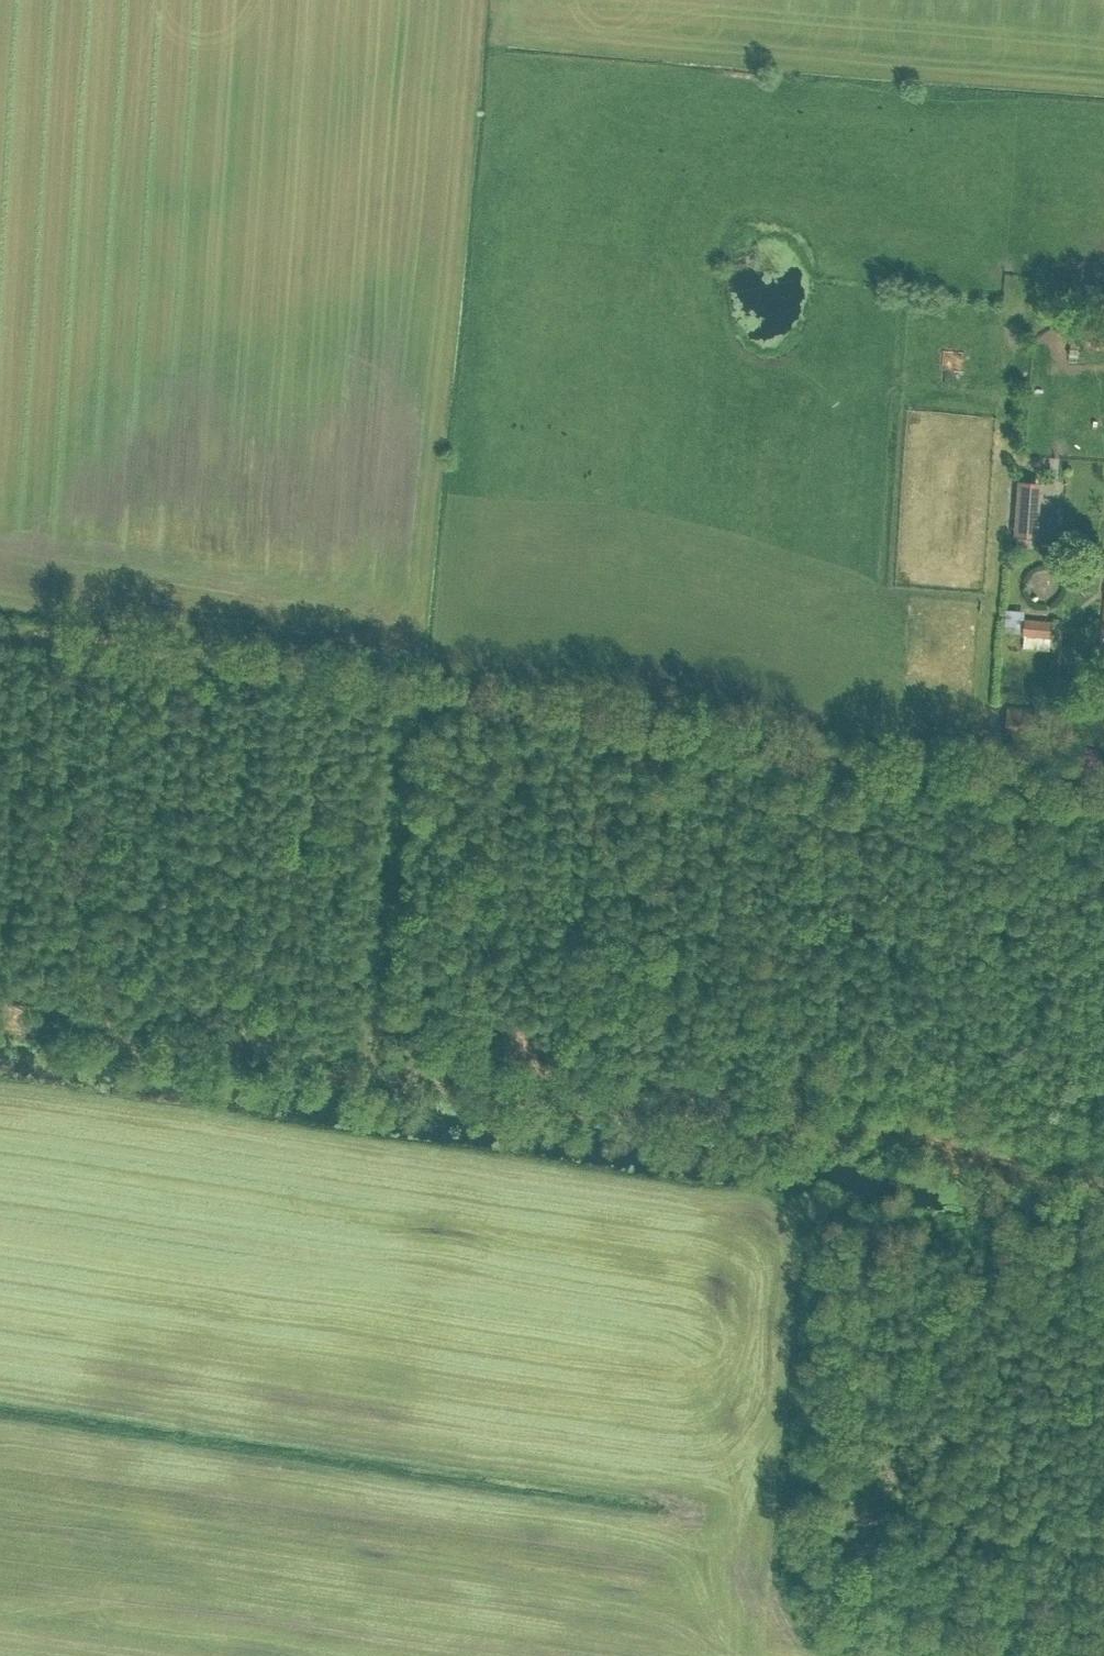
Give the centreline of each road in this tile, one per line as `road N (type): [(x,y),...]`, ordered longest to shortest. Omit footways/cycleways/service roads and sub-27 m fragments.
road 1 (track): [(1103,1543),(946,1536),(840,1506),(798,1506)]

